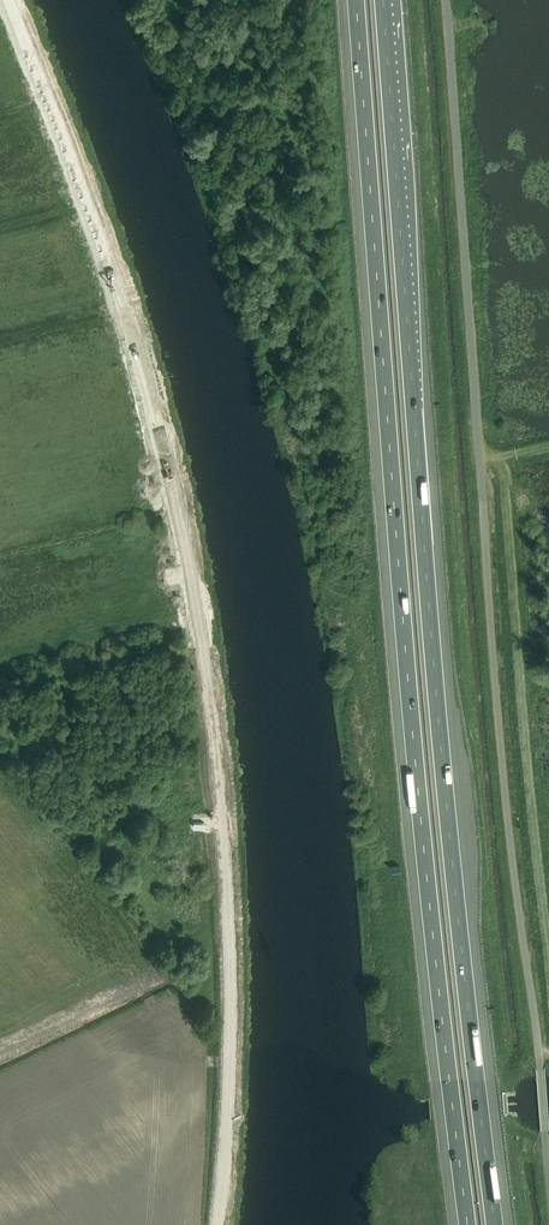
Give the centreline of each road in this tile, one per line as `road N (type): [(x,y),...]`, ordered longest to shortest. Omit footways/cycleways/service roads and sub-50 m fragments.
road 1 (unclassified): [(218,1224),(228,926),(201,636),(125,305),(11,0)]
road 2 (motorway): [(498,1224),(447,790),(384,0)]
road 3 (motorway): [(355,0),(417,790),(465,1224)]
road 4 (unclassified): [(546,1147),(494,664),(446,0)]

